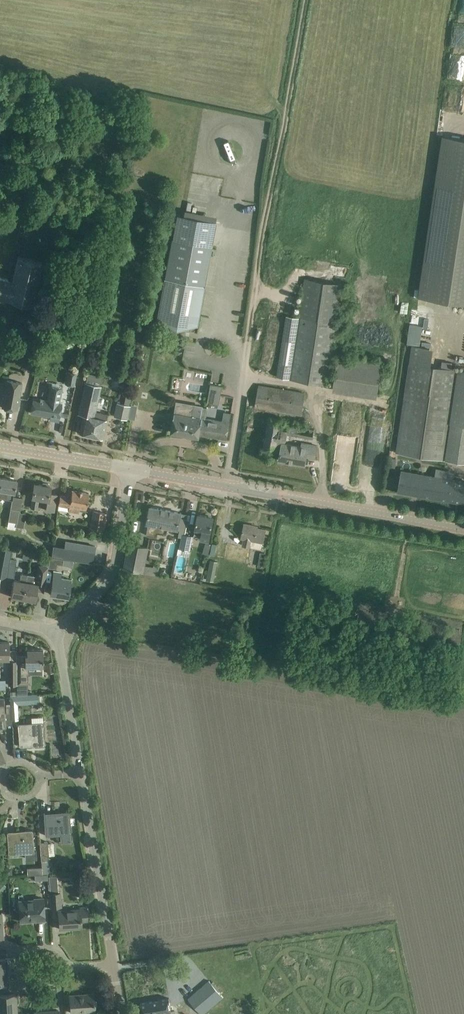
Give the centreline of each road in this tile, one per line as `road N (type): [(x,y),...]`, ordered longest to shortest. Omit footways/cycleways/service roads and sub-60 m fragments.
road 1 (track): [(248,343),(306,0)]
road 2 (unclassified): [(463,528),(227,486)]
road 3 (residential): [(114,964),(80,773)]
road 4 (residential): [(56,631),(109,580),(130,469)]
road 5 (unclassified): [(227,486),(248,343)]
road 6 (residential): [(56,631),(80,773)]
road 7 (unclassified): [(130,469),(0,446)]

